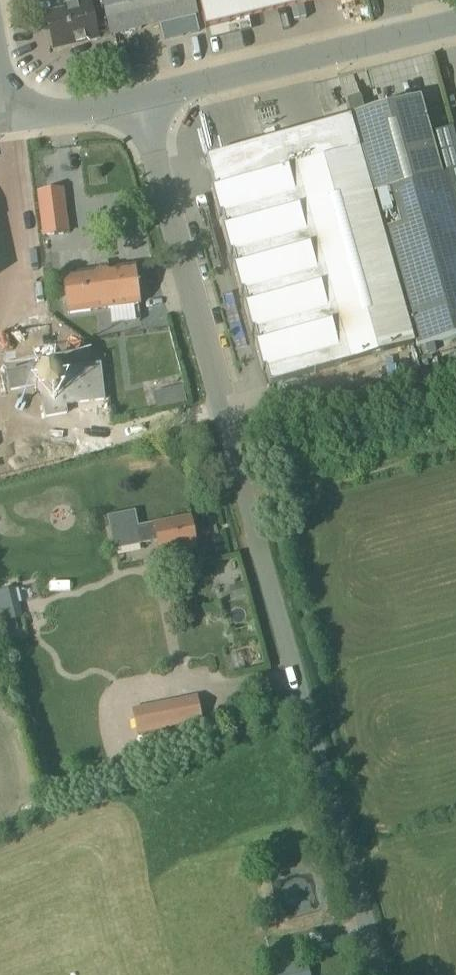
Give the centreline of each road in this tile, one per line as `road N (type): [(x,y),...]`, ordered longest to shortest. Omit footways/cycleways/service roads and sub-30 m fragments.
road 1 (unclassified): [(383,974),(139,99)]
road 2 (unclassified): [(139,99),(455,23)]
road 3 (unclassified): [(139,99),(79,112),(36,110),(16,100),(0,72)]

